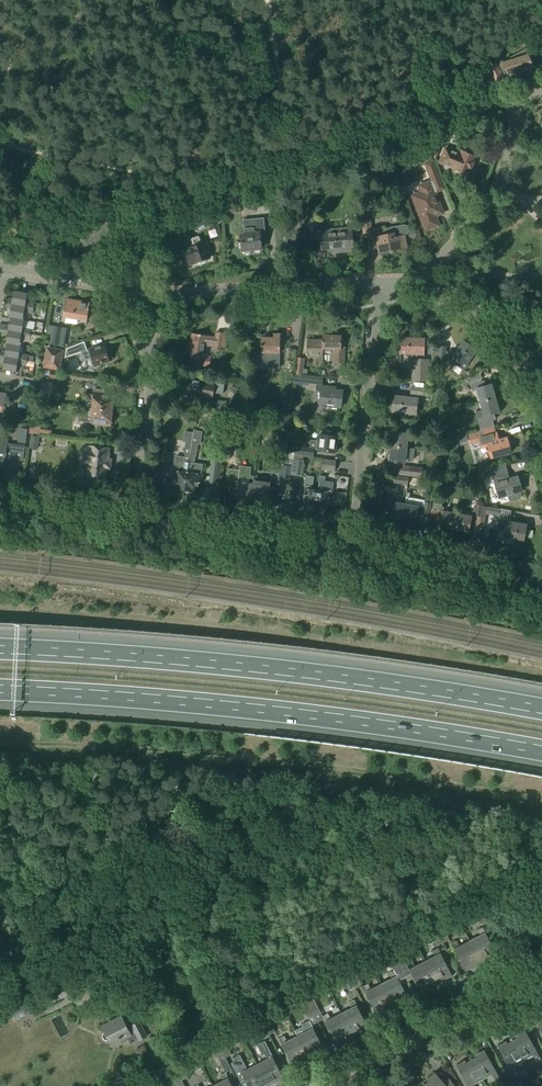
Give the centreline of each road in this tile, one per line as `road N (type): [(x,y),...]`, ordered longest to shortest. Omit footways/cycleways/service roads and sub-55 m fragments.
road 1 (motorway): [(0,689),(289,713),(541,751)]
road 2 (motorway): [(541,710),(283,672),(0,651)]
road 3 (track): [(521,99),(485,104),(124,225),(140,291)]
road 4 (residential): [(350,555),(379,284)]
road 5 (residential): [(541,976),(316,1085)]
road 6 (residential): [(425,286),(498,187),(521,99),(541,89)]
road 7 (residential): [(134,524),(350,555)]
road 8 (tertiary): [(379,284),(179,294)]
road 9 (residential): [(350,555),(500,583),(541,577)]
road 10 (residential): [(134,524),(150,364)]
road 11 (residential): [(0,511),(134,524)]
road 12 (tertiary): [(121,288),(2,267)]

